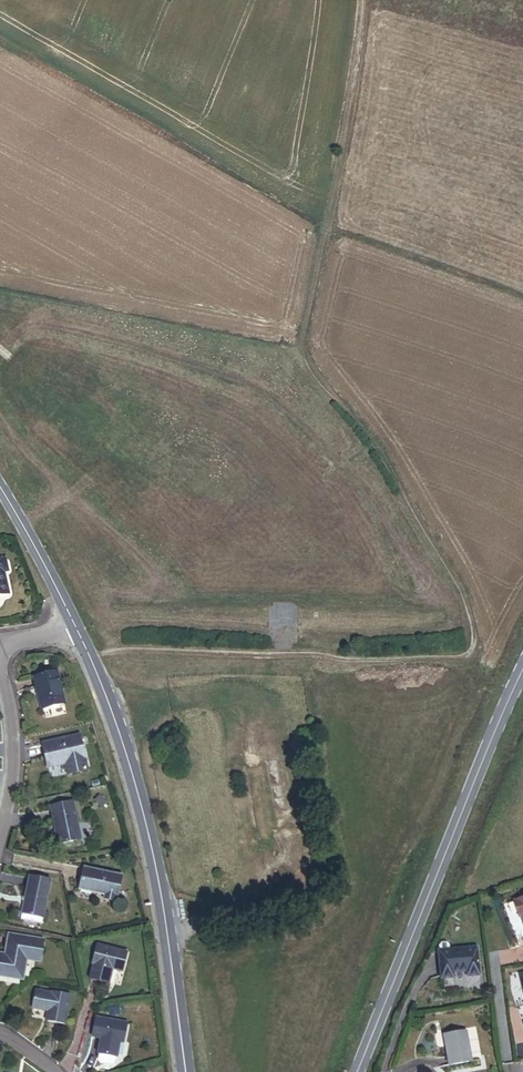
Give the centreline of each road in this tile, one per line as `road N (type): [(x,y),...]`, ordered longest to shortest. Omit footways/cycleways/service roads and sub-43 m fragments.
road 1 (track): [(93,660),(119,650),(319,654),(340,662),(466,655),(474,648),(455,572),(300,351),(325,230)]
road 2 (tertiary): [(183,1071),(149,843),(108,703),(73,619)]
road 3 (tertiary): [(357,1071),(522,668)]
road 4 (track): [(363,0),(325,230)]
road 5 (residential): [(0,833),(16,730),(0,658)]
road 6 (tertiary): [(73,619),(0,495)]

